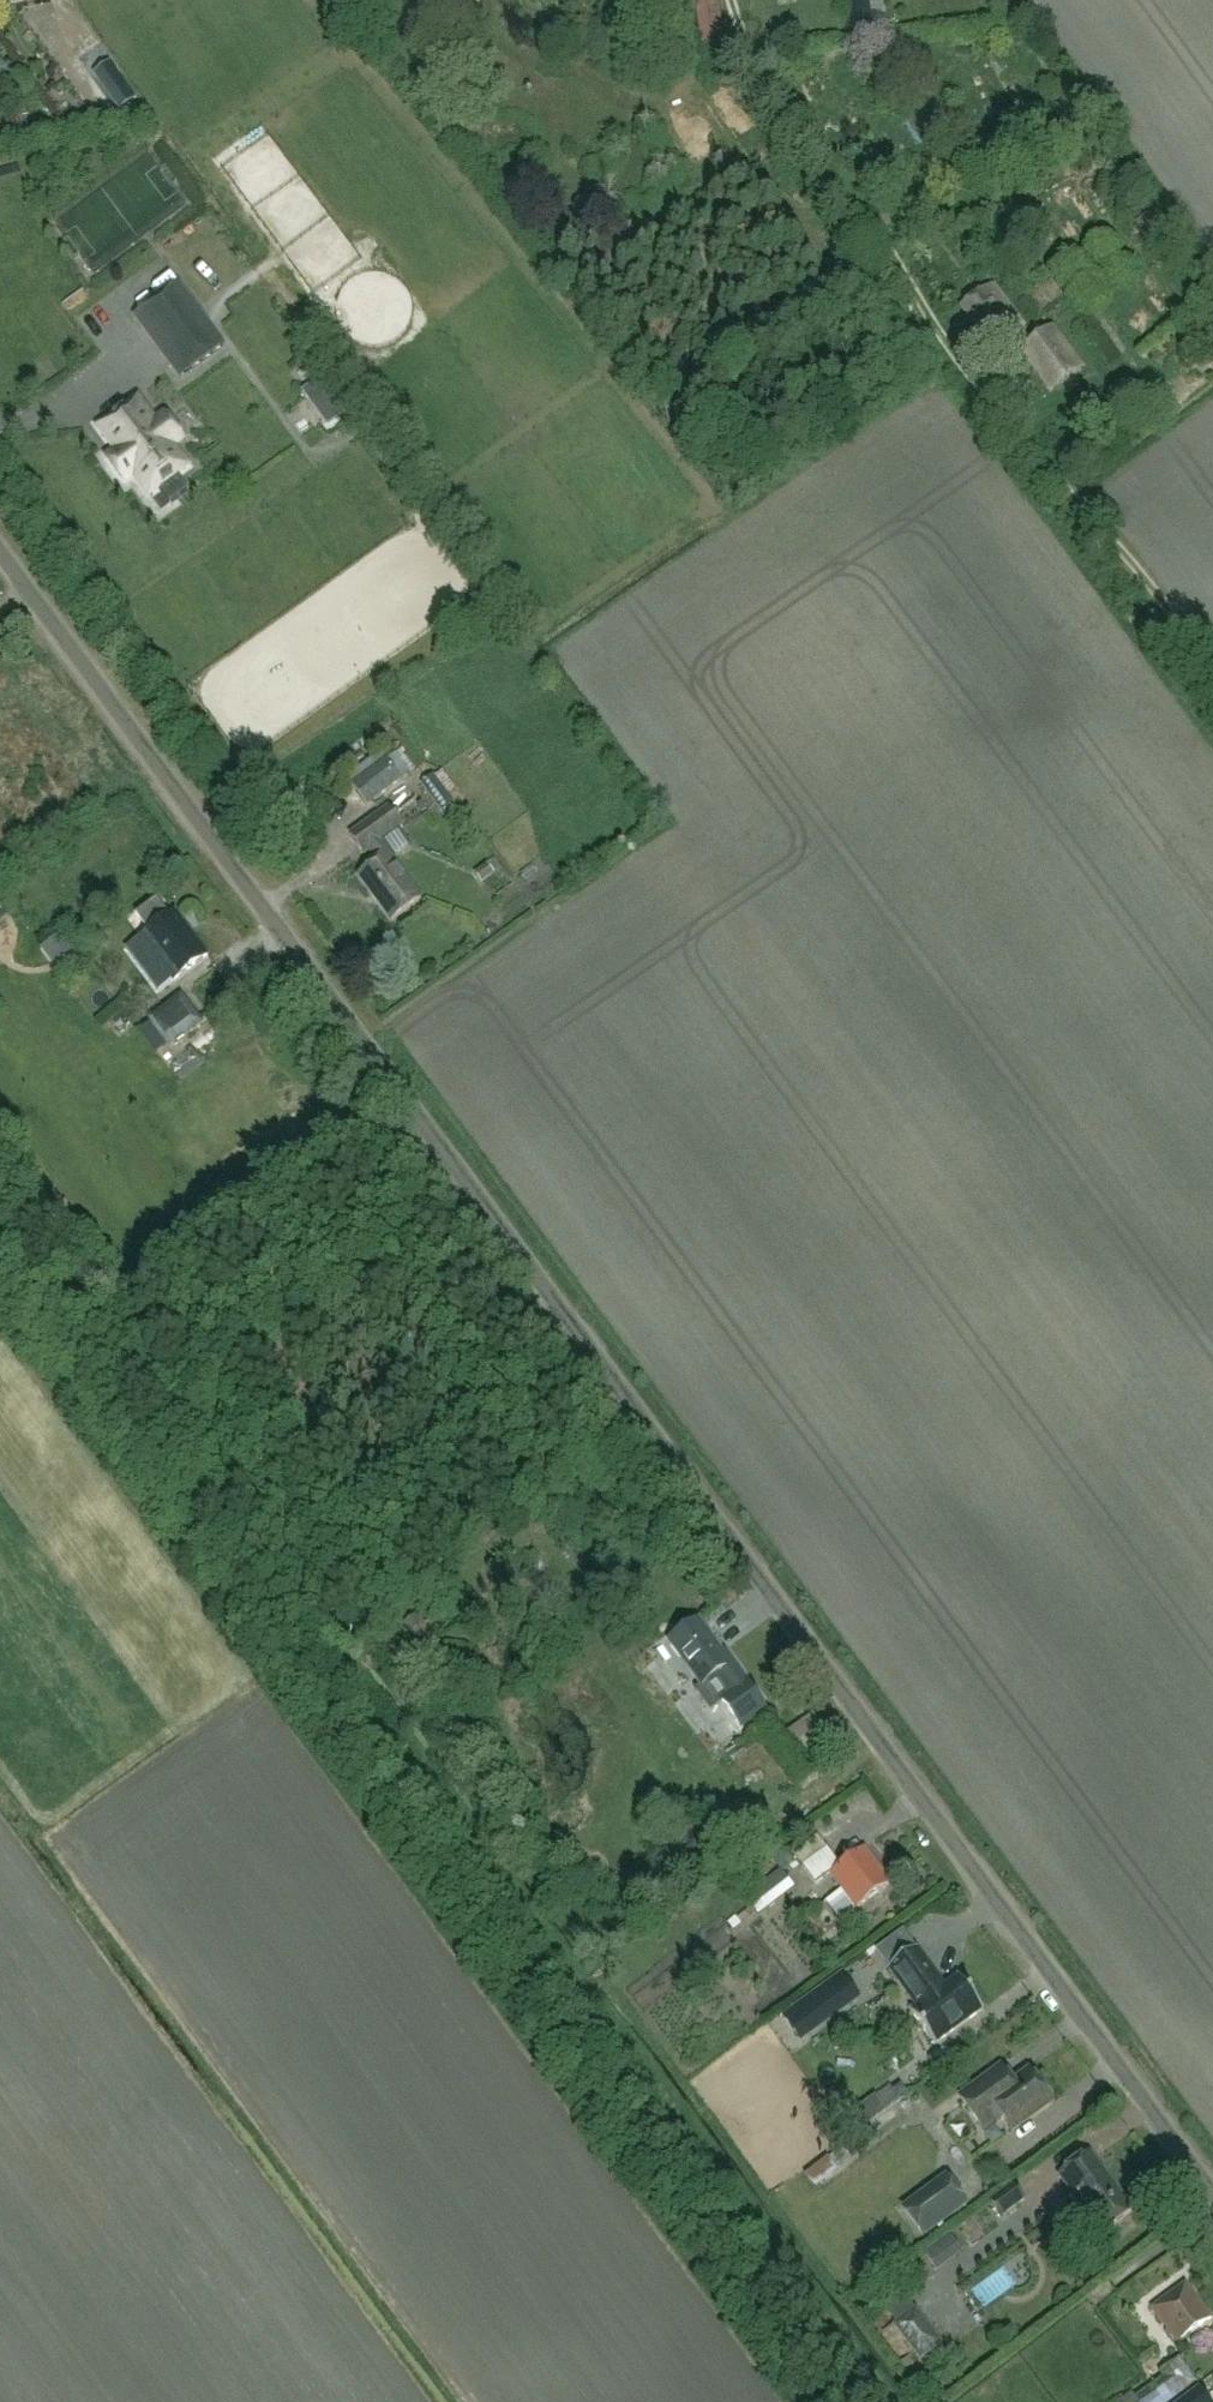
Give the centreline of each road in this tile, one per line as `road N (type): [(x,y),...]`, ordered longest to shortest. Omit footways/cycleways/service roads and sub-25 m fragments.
road 1 (unclassified): [(1212,2203),(0,553)]
road 2 (track): [(721,0),(864,215),(1212,687)]

